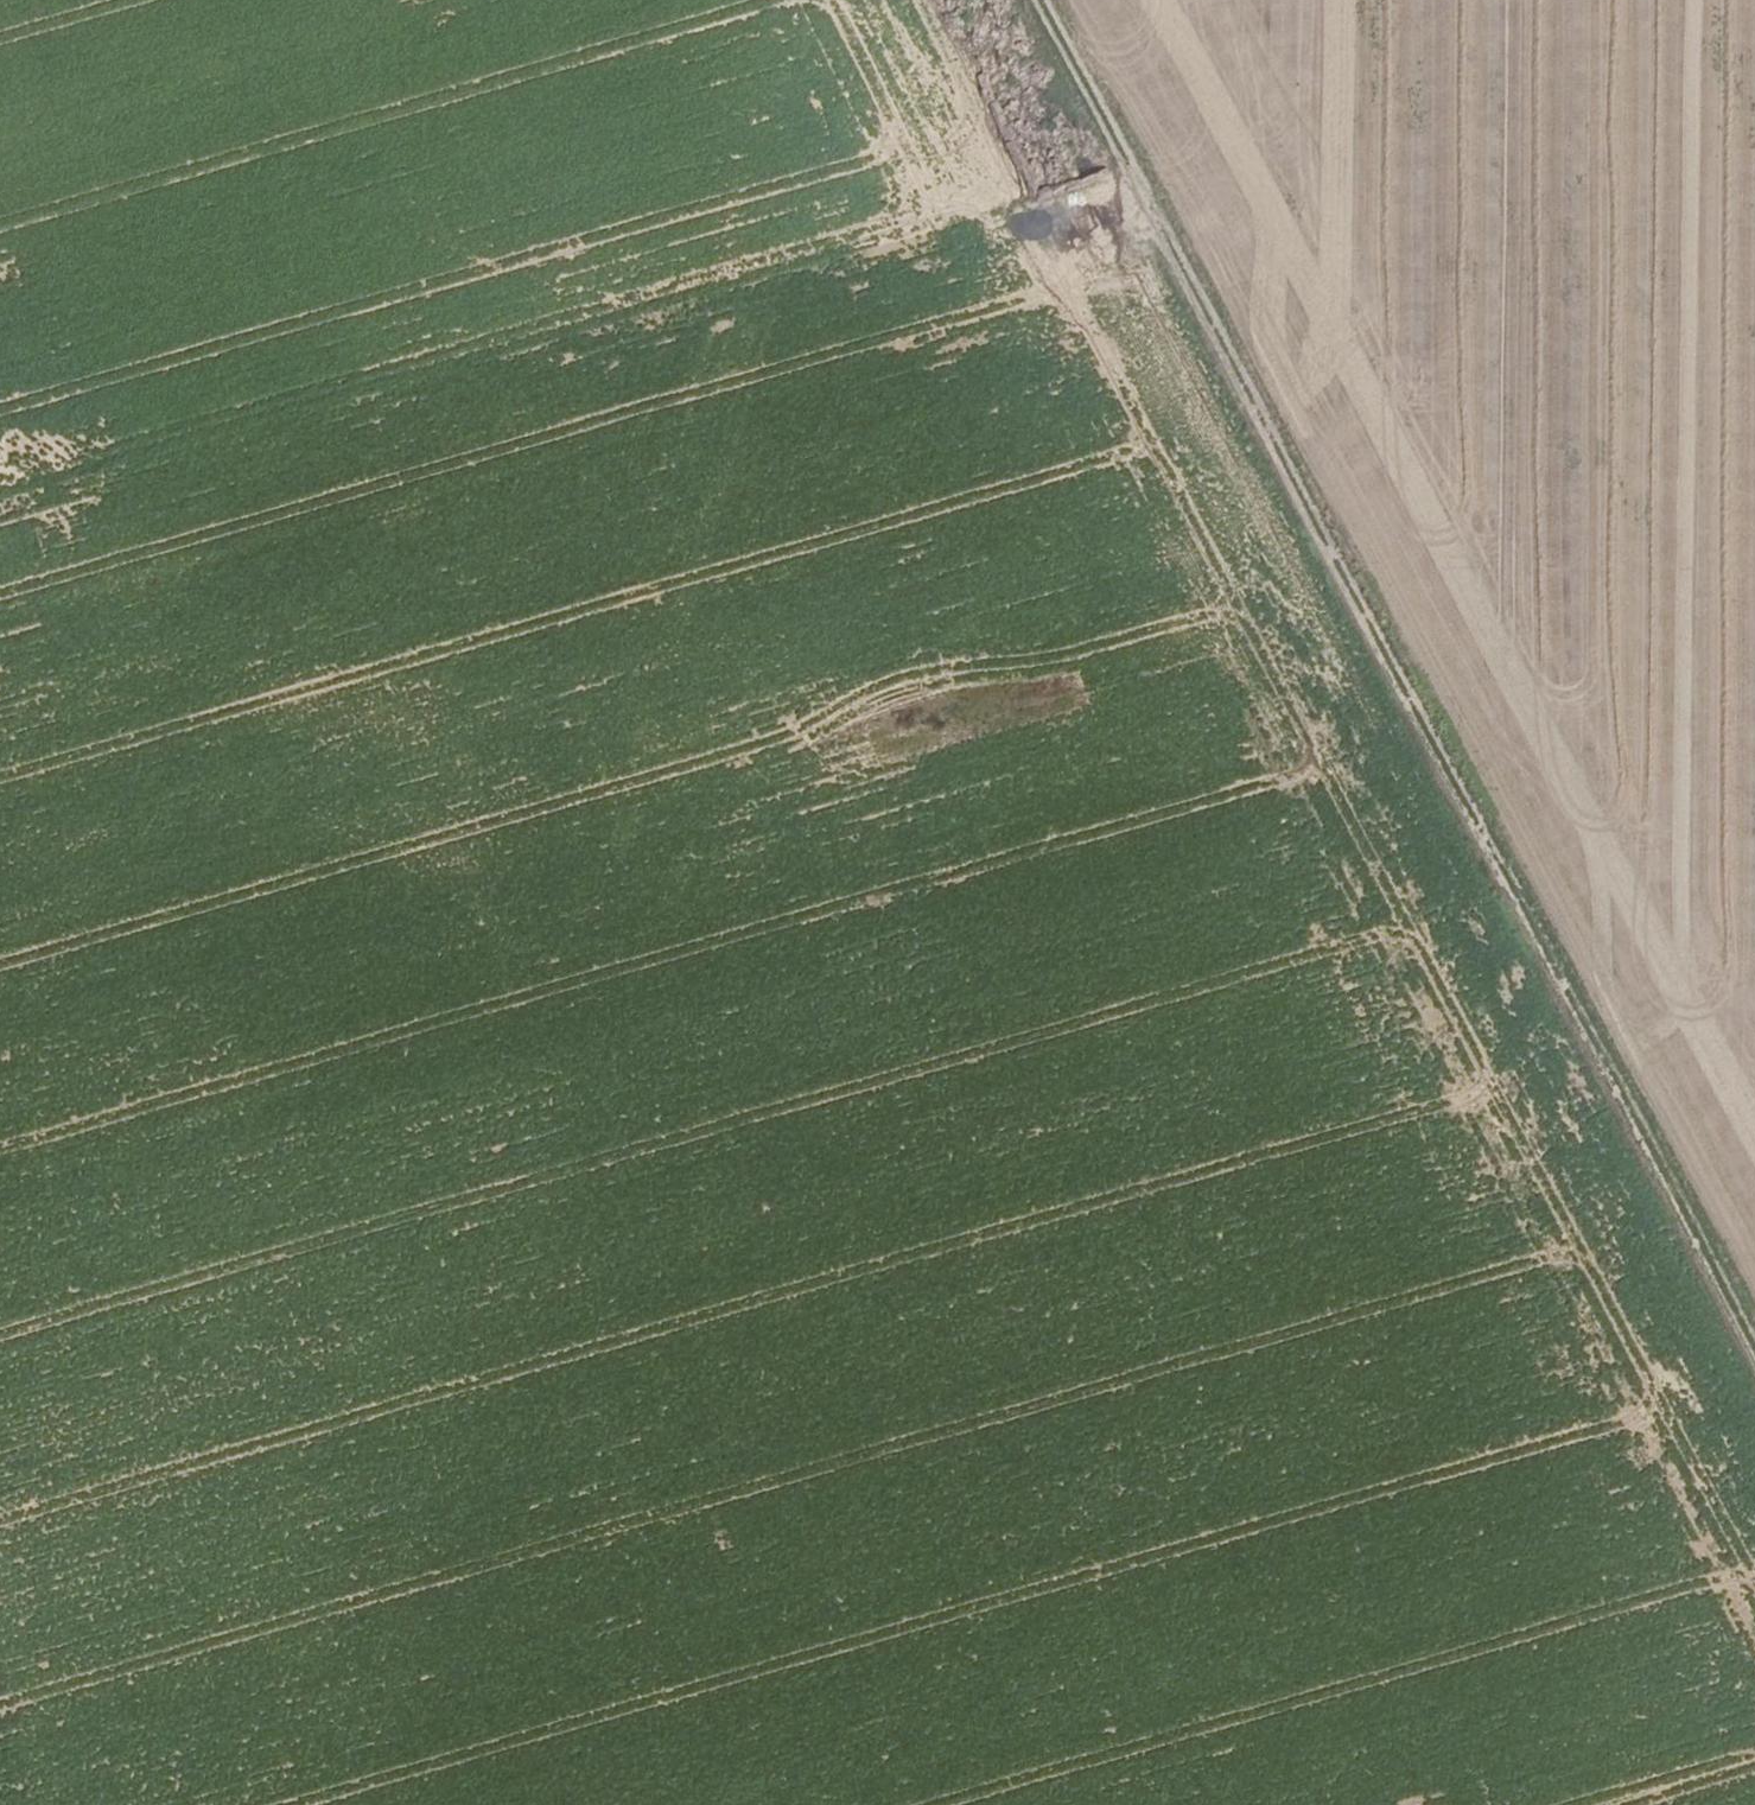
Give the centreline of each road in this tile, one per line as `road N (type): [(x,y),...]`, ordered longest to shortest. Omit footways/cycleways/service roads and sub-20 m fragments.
road 1 (track): [(1044,0),(1754,1356)]

